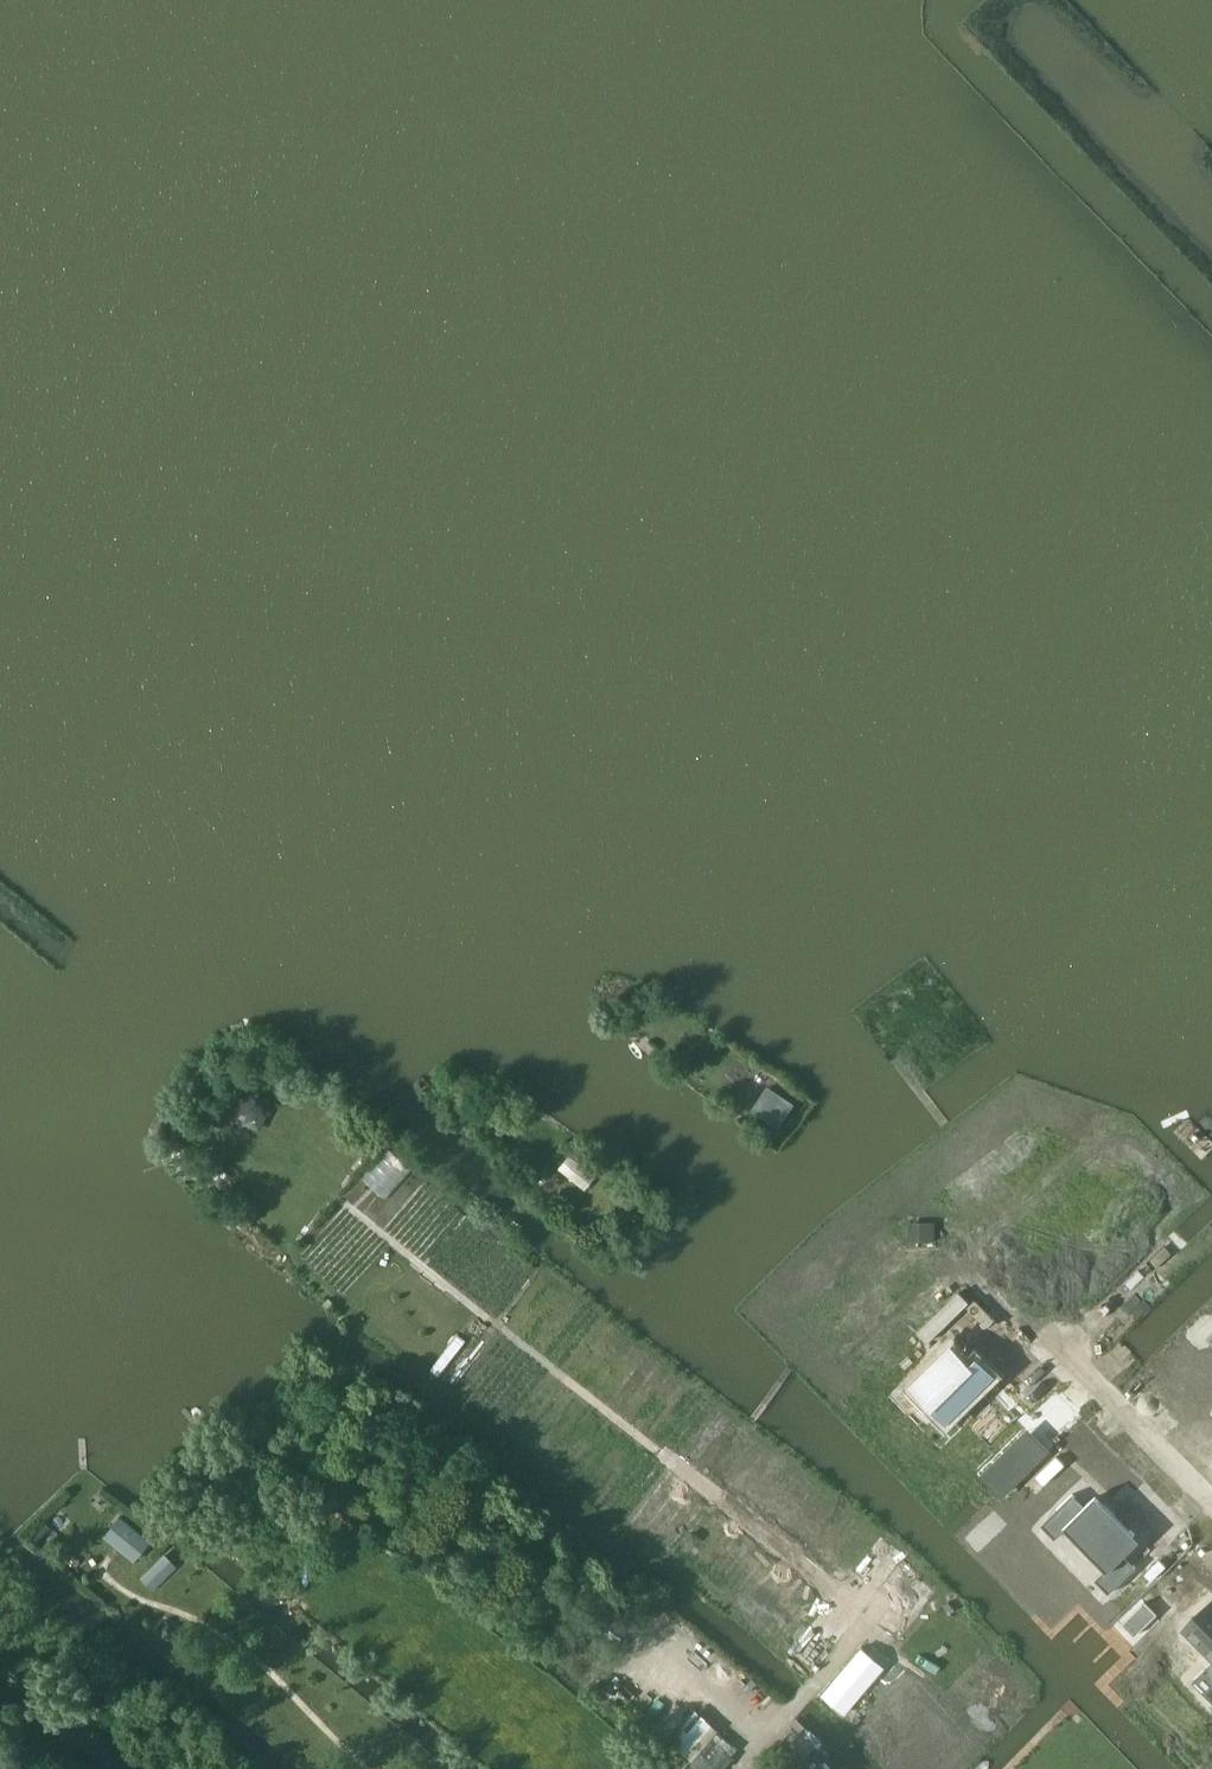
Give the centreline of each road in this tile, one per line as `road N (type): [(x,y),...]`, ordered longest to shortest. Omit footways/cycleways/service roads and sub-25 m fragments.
road 1 (residential): [(1211,1509),(1060,1349)]
road 2 (track): [(742,1768),(861,1630)]

